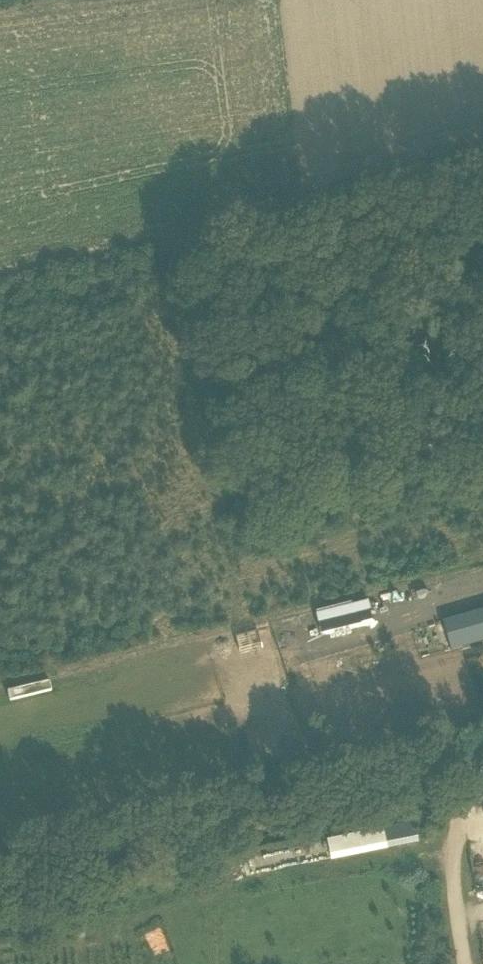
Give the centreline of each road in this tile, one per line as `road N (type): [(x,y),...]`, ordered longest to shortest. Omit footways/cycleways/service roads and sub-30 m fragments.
road 1 (track): [(482,758),(300,813),(0,873)]

